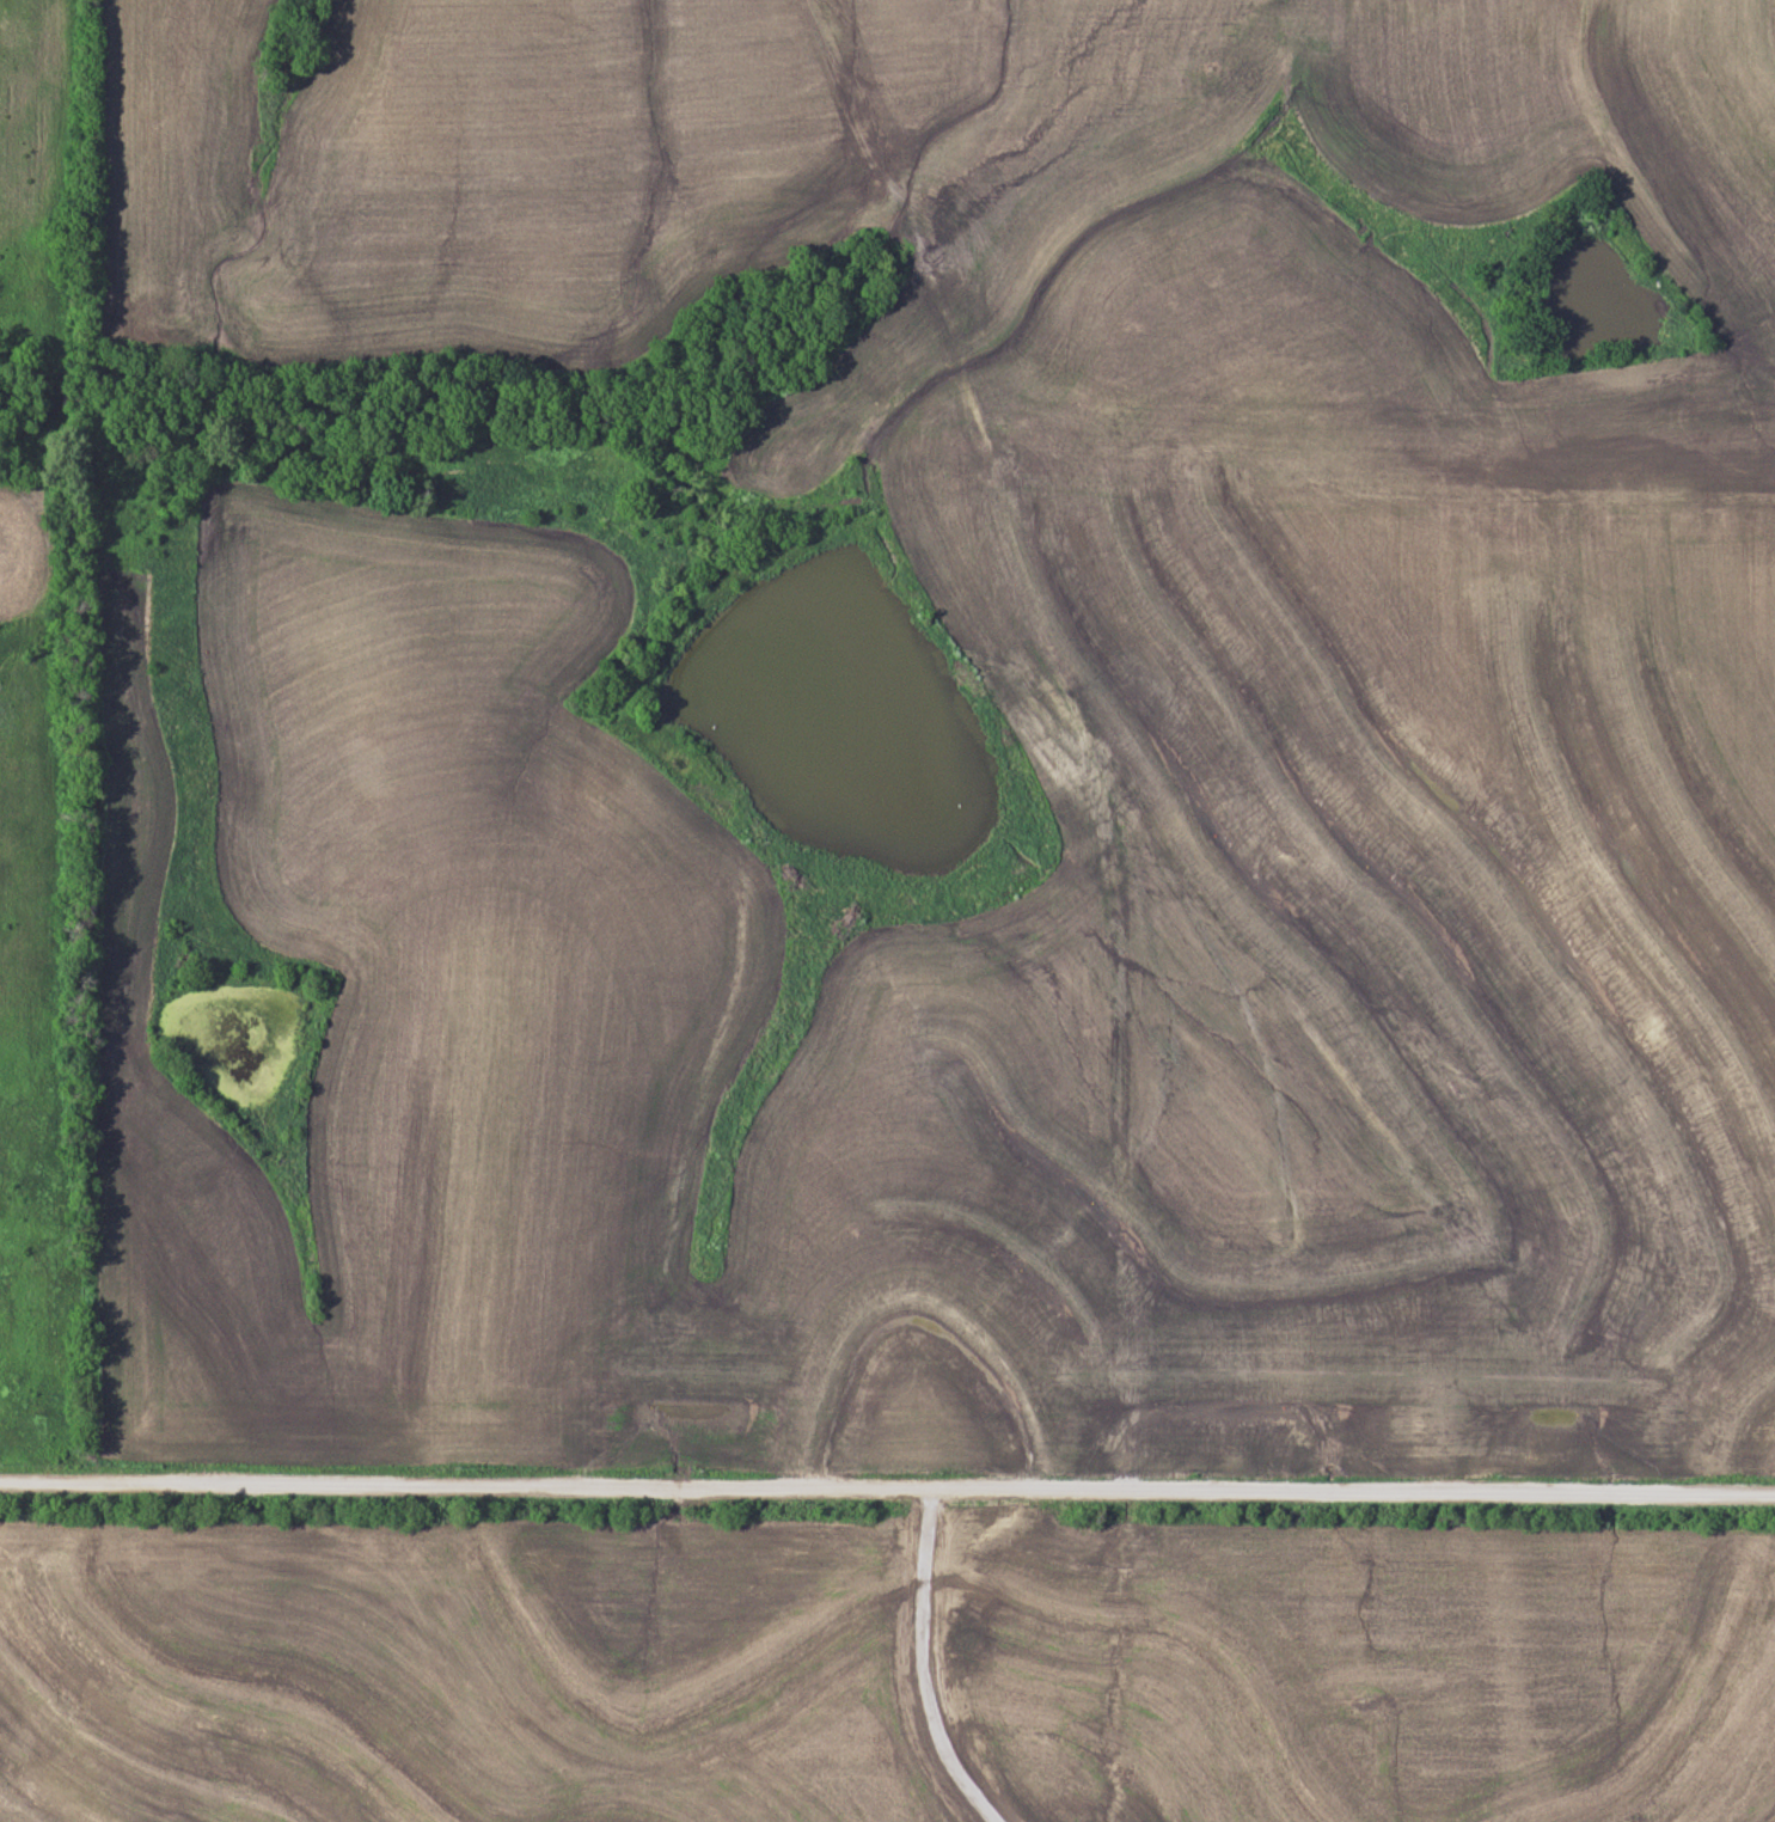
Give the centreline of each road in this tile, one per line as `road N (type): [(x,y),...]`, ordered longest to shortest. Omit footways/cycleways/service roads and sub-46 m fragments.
road 1 (residential): [(1774,1494),(0,1479)]

